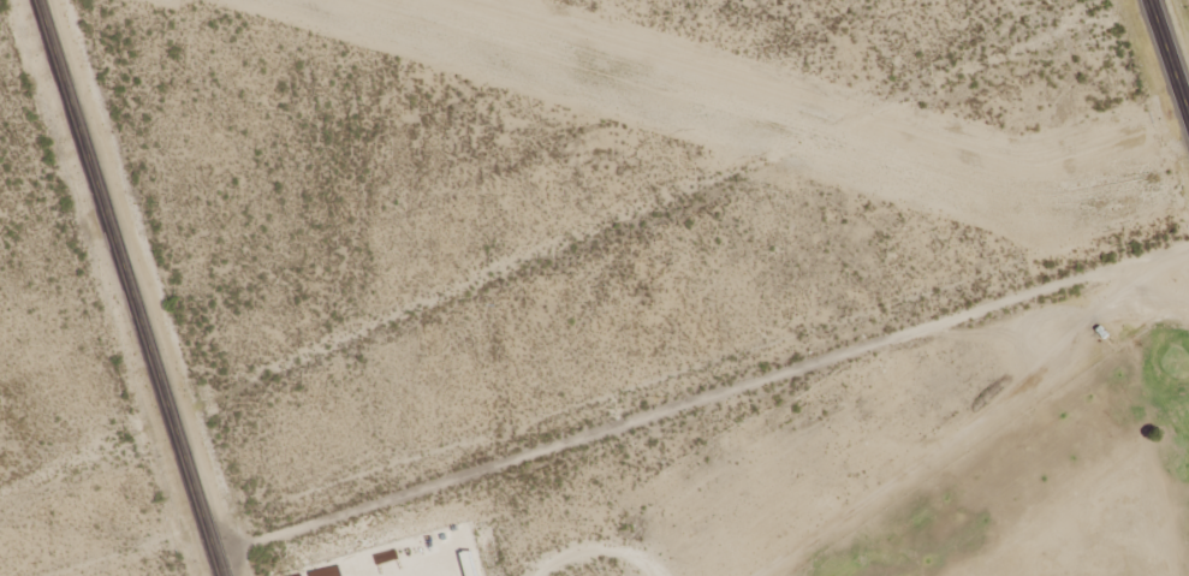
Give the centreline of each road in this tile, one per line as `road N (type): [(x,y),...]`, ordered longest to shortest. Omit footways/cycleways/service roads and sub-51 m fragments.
road 1 (tertiary): [(214,556),(39,0)]

